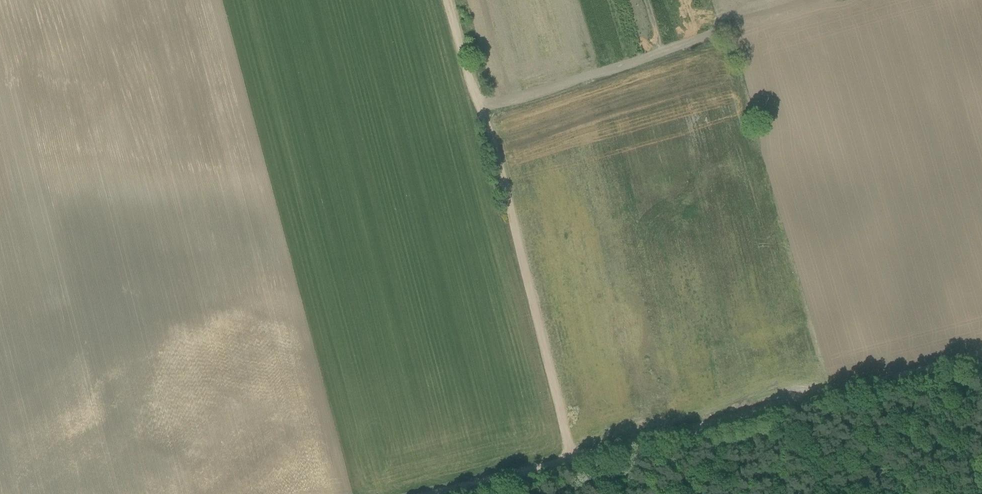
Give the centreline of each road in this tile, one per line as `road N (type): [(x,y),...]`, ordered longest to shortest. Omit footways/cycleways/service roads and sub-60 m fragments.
road 1 (track): [(981,353),(435,493)]

